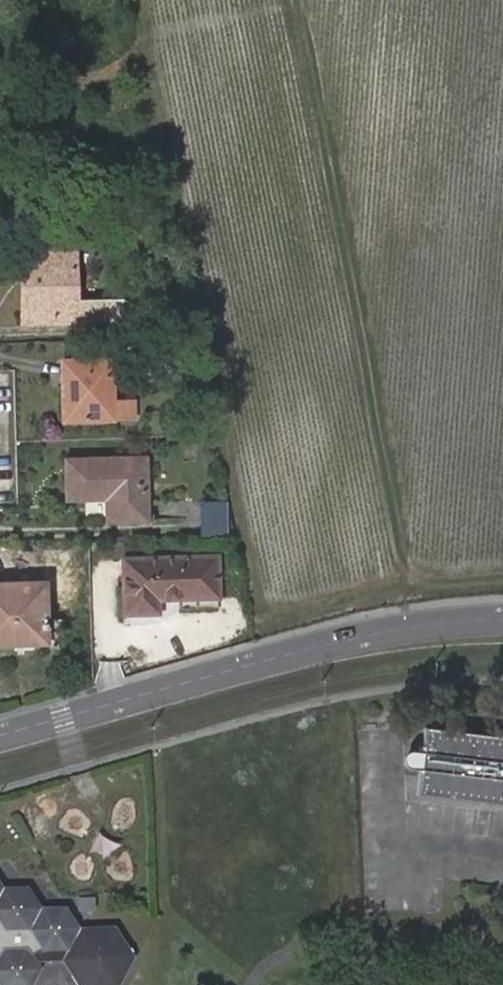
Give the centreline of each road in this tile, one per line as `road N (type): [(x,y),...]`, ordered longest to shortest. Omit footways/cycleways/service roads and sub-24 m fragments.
road 1 (track): [(502,581),(411,586),(266,616),(254,607),(138,0)]
road 2 (track): [(411,586),(294,0)]
road 3 (secondary): [(502,619),(359,637),(0,734)]

